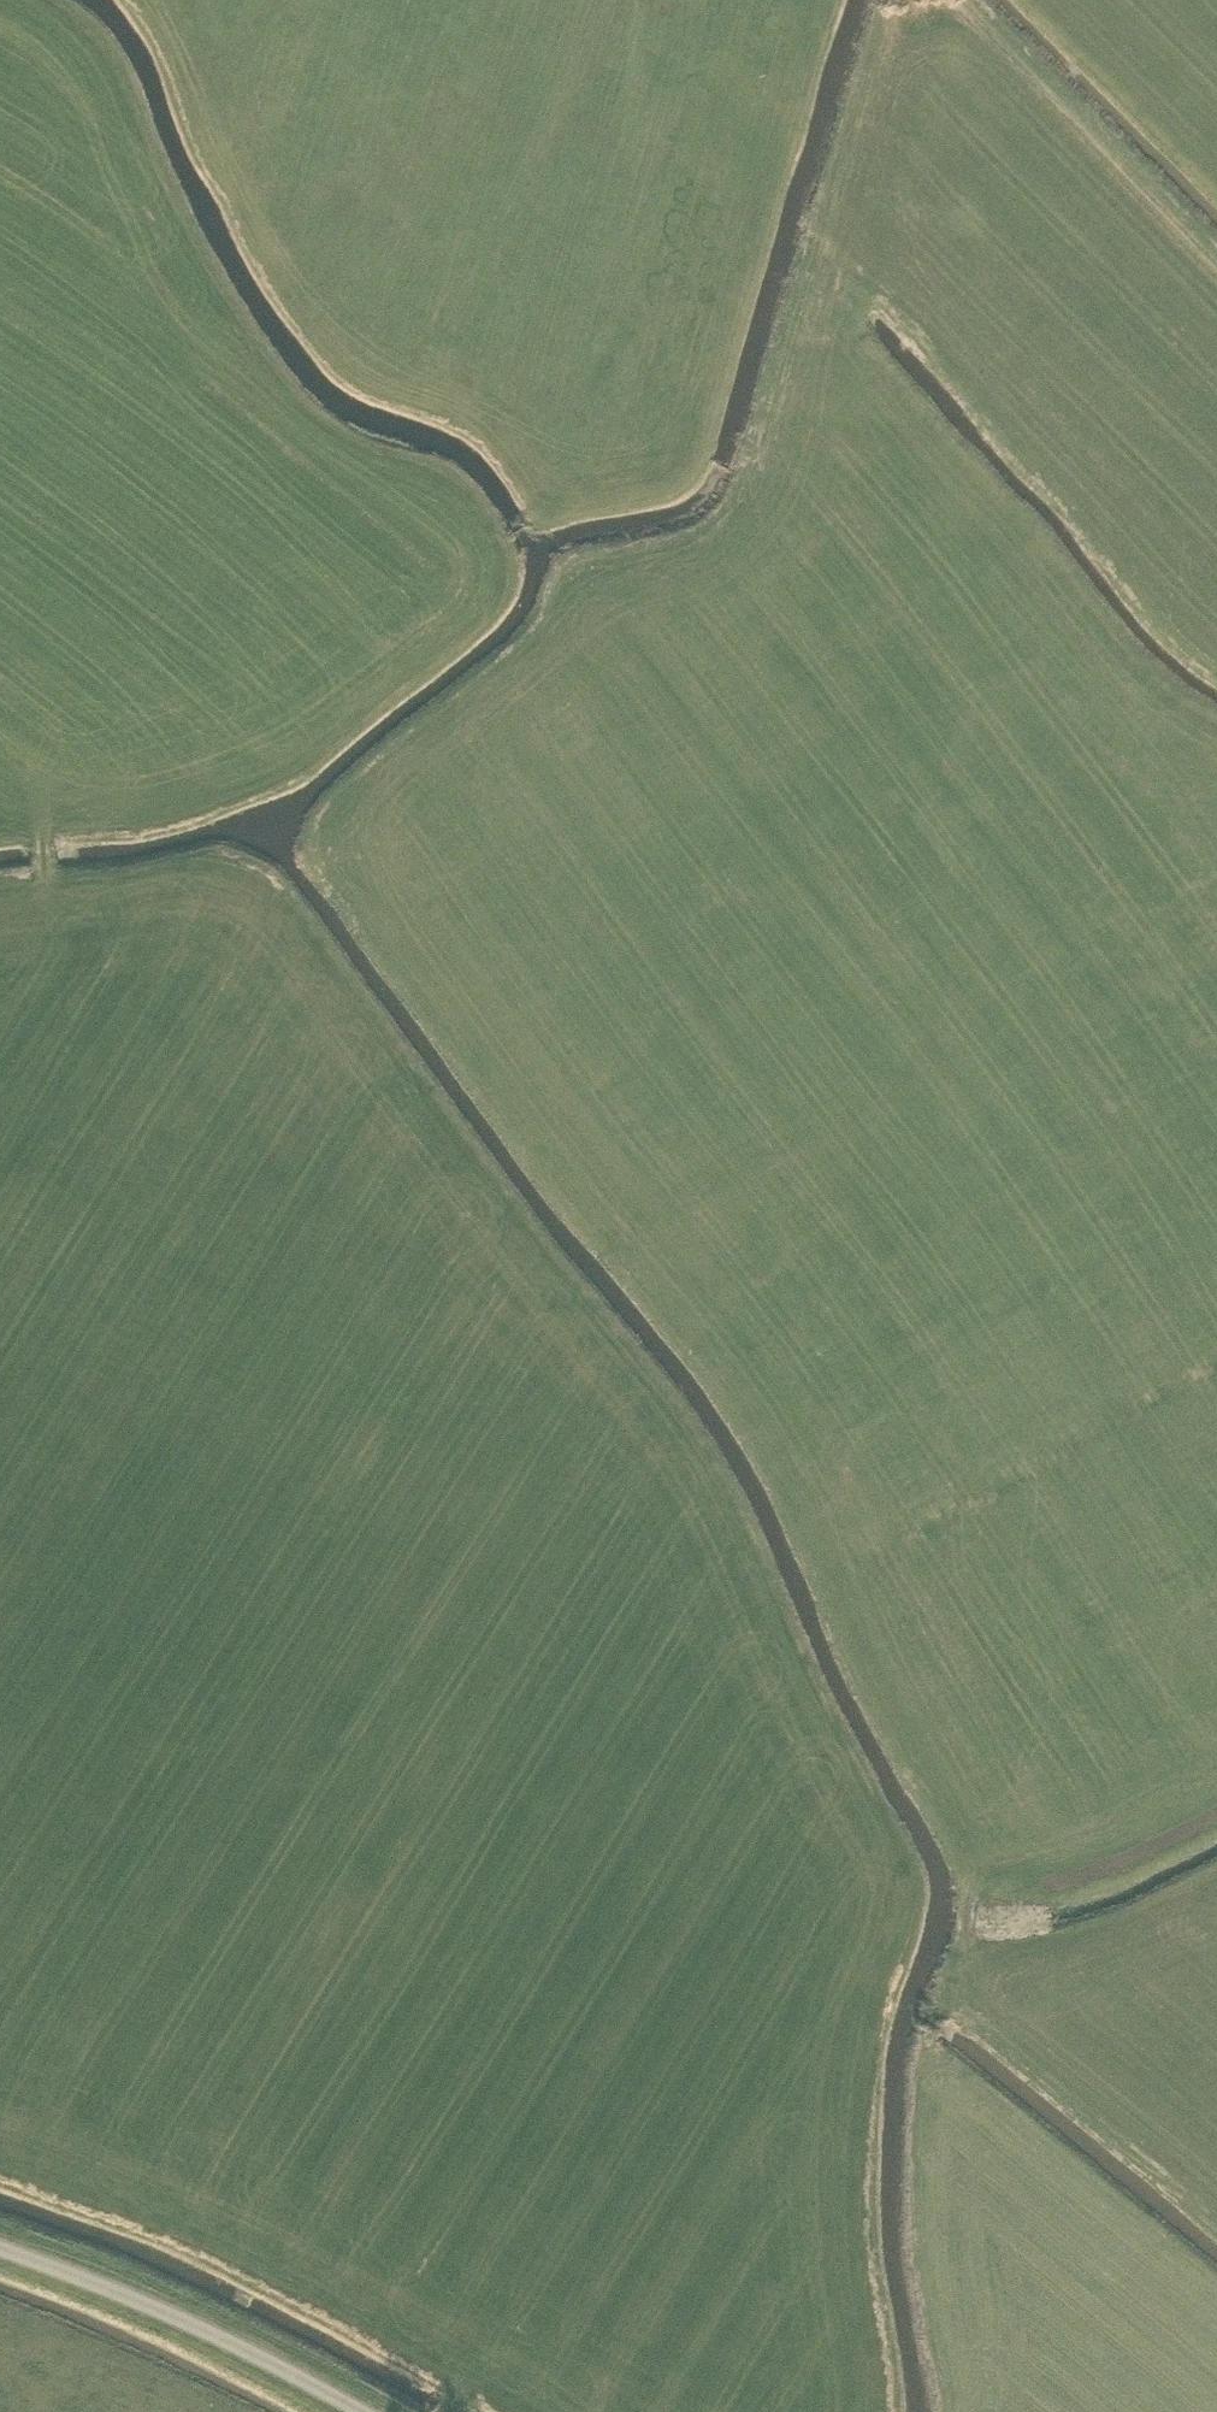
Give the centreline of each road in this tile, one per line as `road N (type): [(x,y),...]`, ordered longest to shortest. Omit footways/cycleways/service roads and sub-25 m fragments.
road 1 (unclassified): [(364,2411),(194,2323),(0,2246)]

